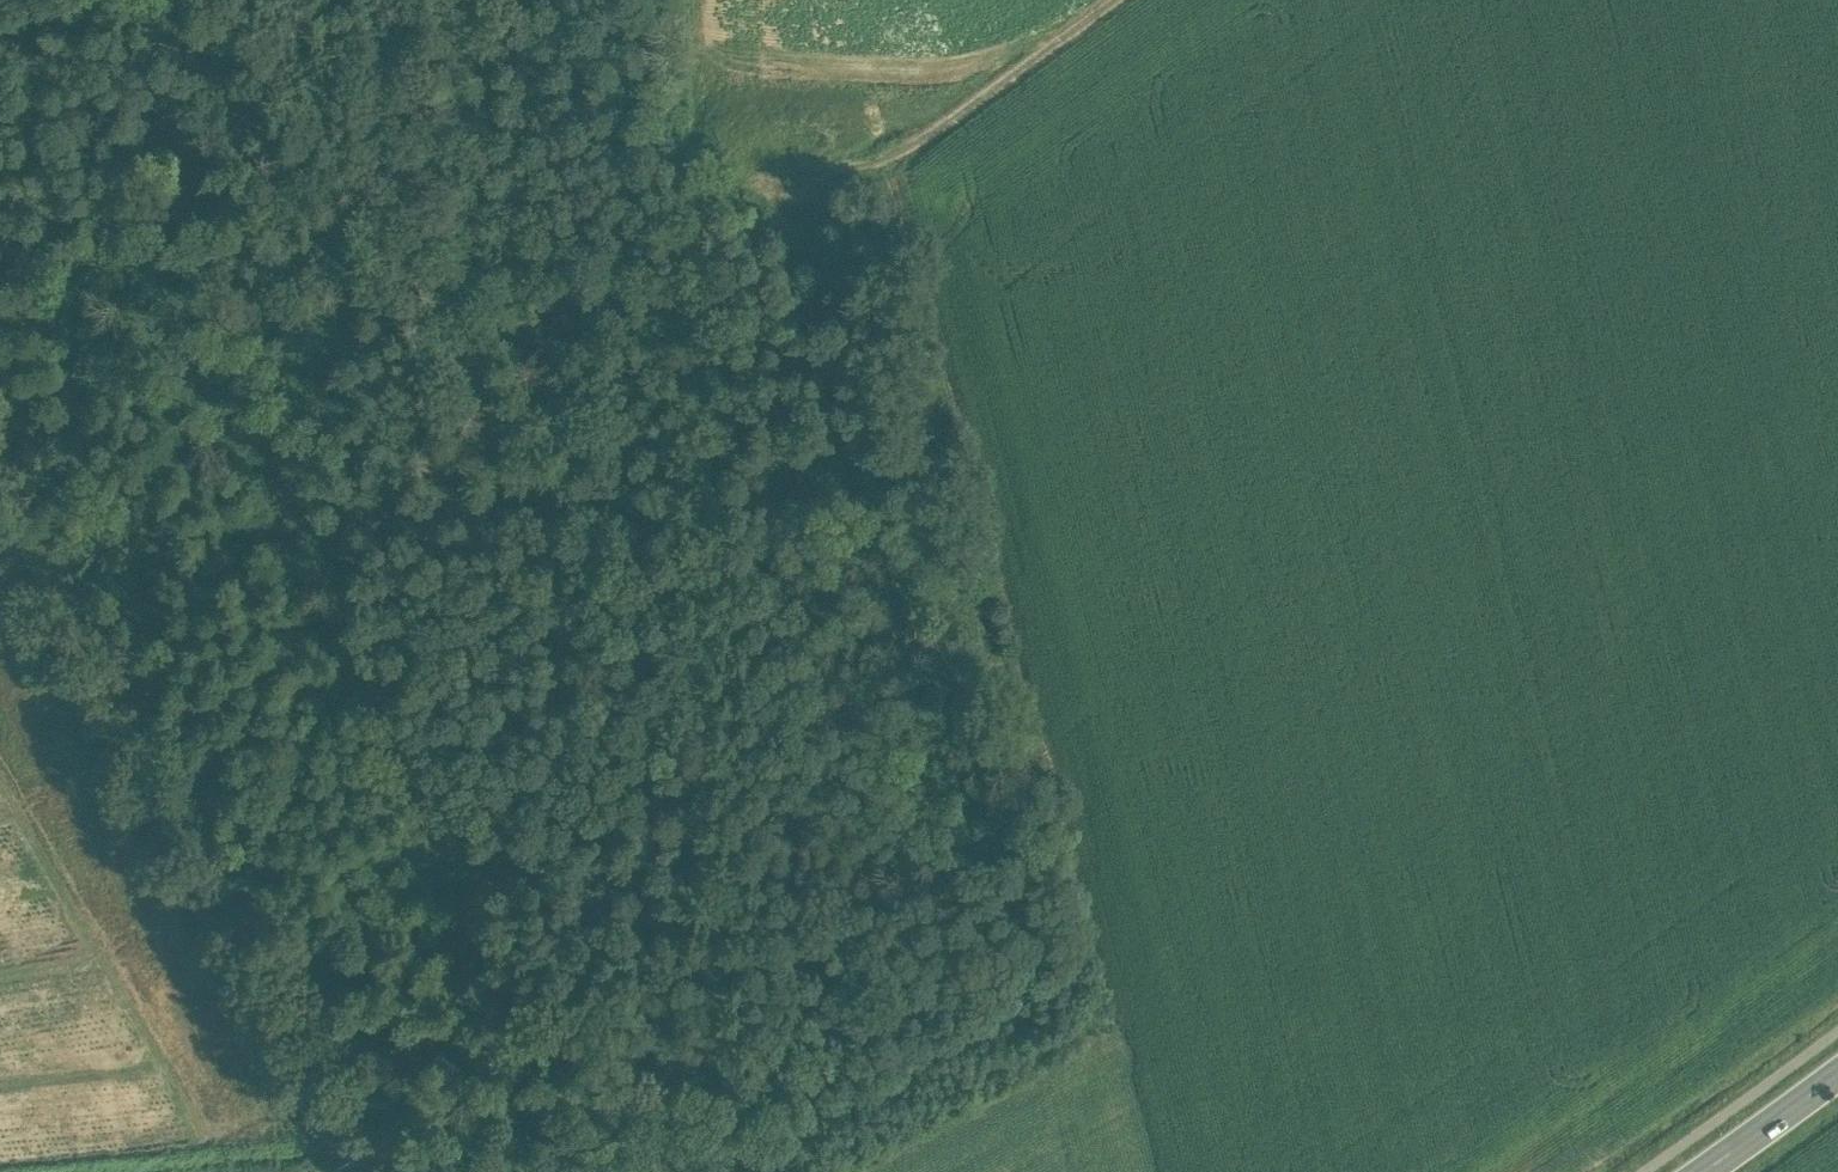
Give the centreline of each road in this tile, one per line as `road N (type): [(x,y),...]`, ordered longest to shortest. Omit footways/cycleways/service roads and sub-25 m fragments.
road 1 (track): [(921,144),(1120,0)]
road 2 (secondary): [(1700,1171),(1837,1072)]

